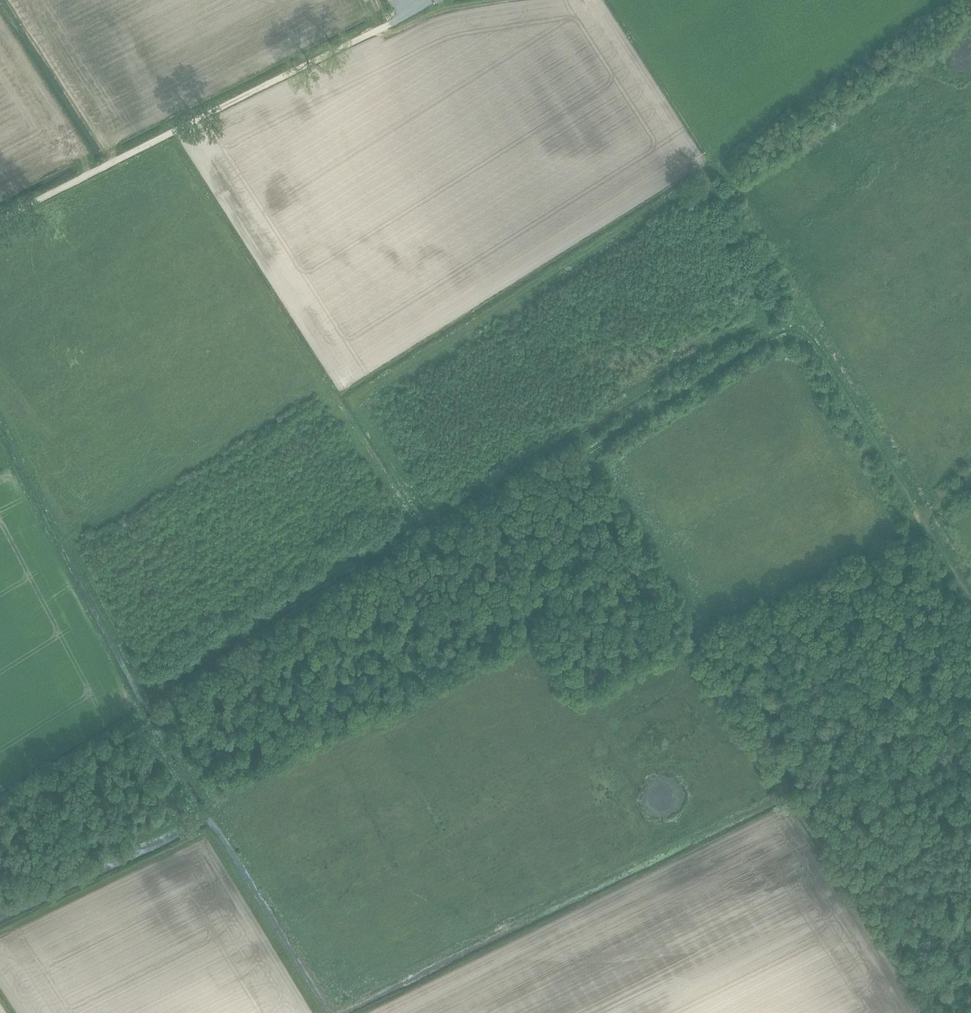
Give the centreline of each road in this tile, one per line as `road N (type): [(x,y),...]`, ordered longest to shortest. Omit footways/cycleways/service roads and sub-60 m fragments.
road 1 (track): [(921,518),(803,323),(0,820)]
road 2 (residential): [(0,217),(428,5)]

